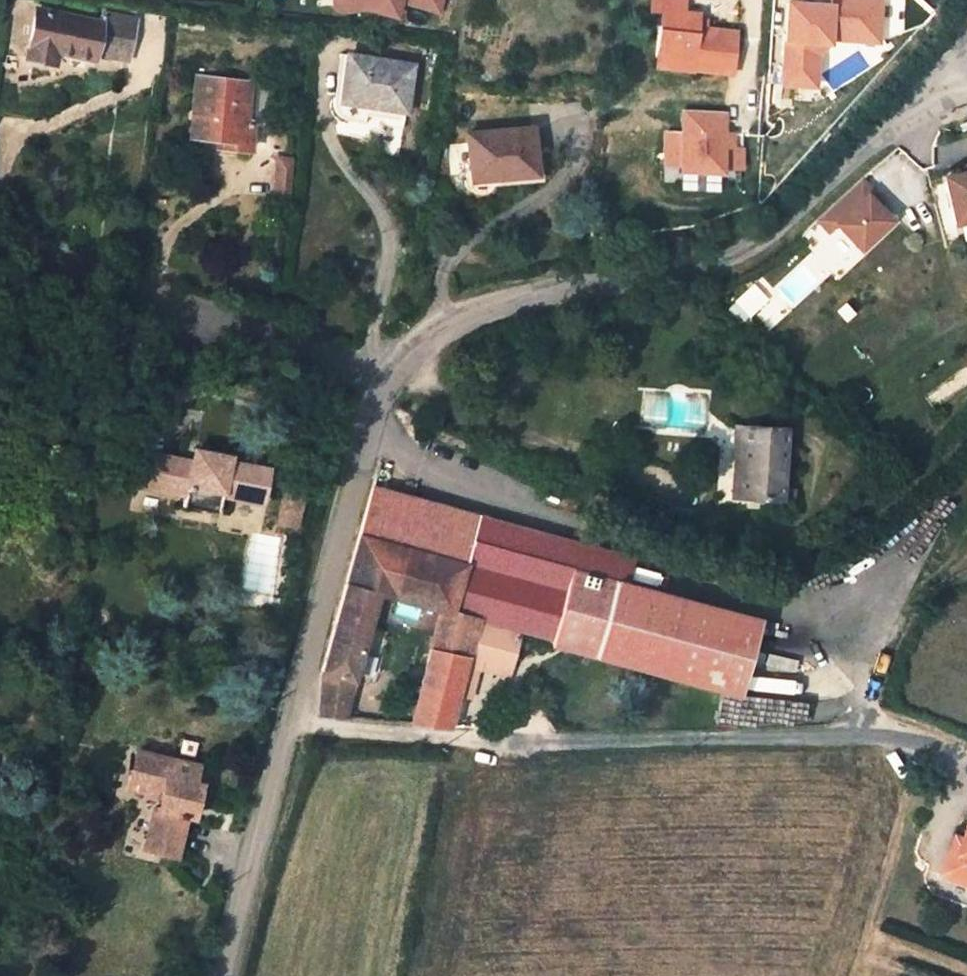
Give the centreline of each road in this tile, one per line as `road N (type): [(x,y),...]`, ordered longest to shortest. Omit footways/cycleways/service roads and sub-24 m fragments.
road 1 (tertiary): [(231,975),(288,723),(379,394),(416,347),(454,319),(701,262),(761,237),(949,84)]

